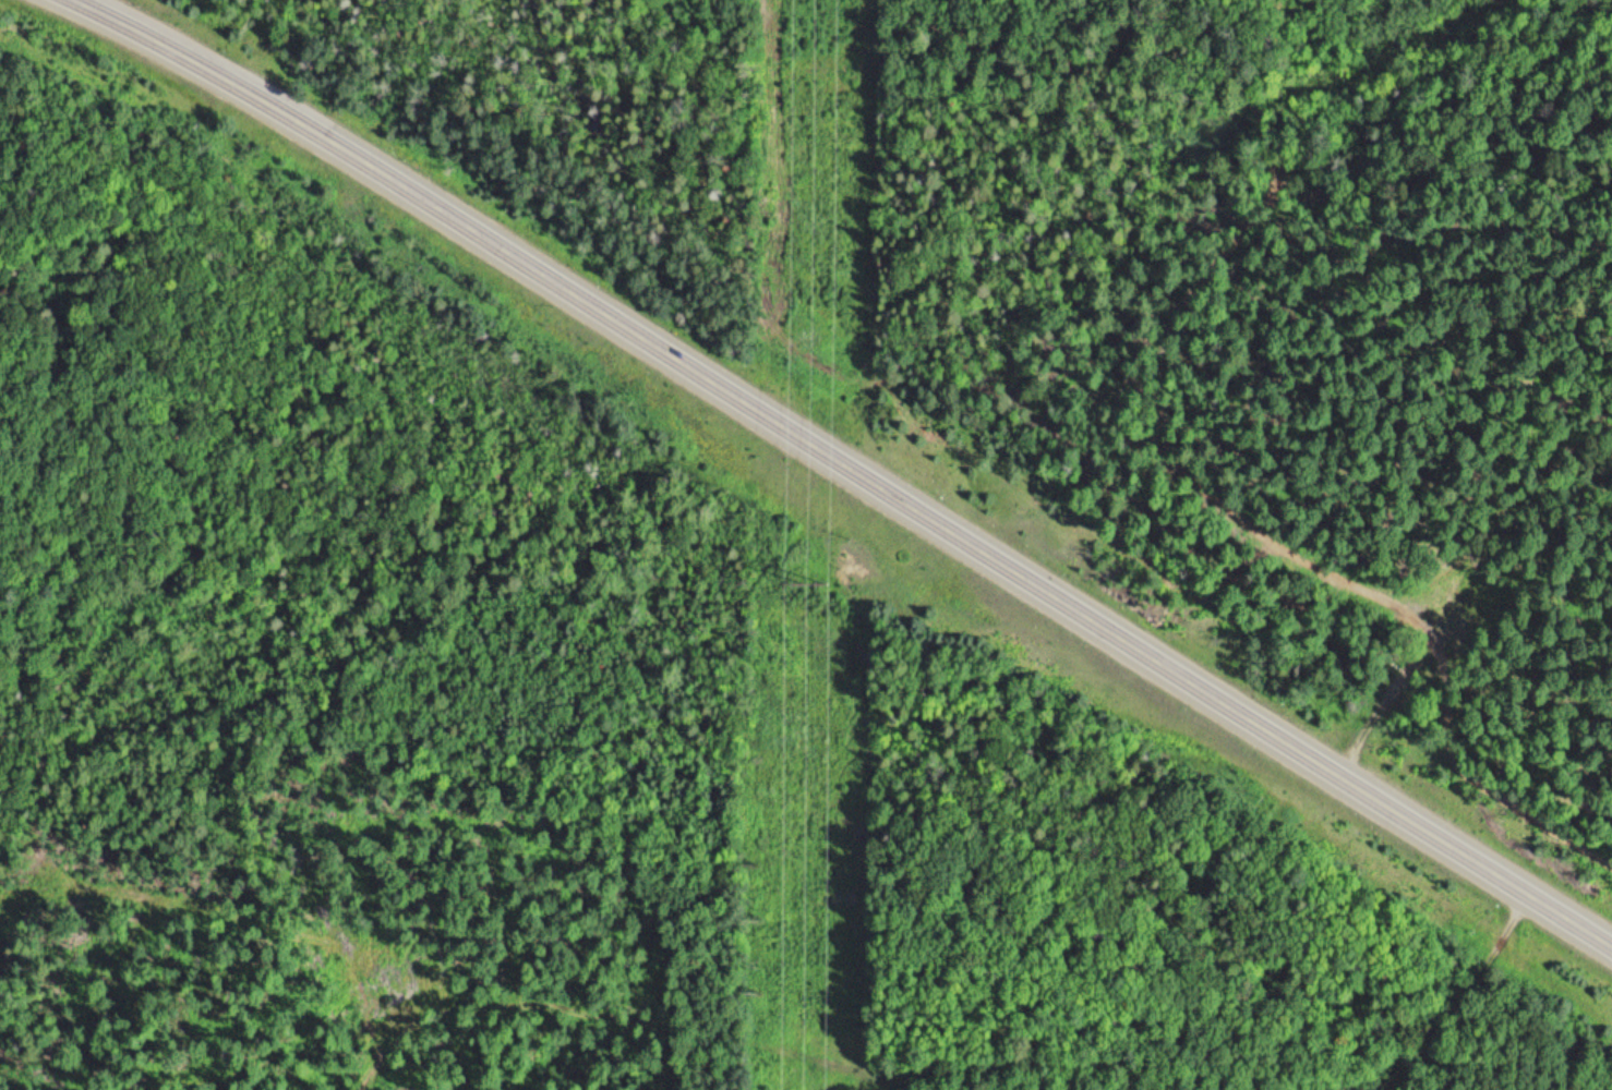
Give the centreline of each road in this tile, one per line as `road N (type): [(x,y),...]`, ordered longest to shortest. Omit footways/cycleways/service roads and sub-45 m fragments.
road 1 (secondary): [(1611,945),(318,126),(103,0)]

